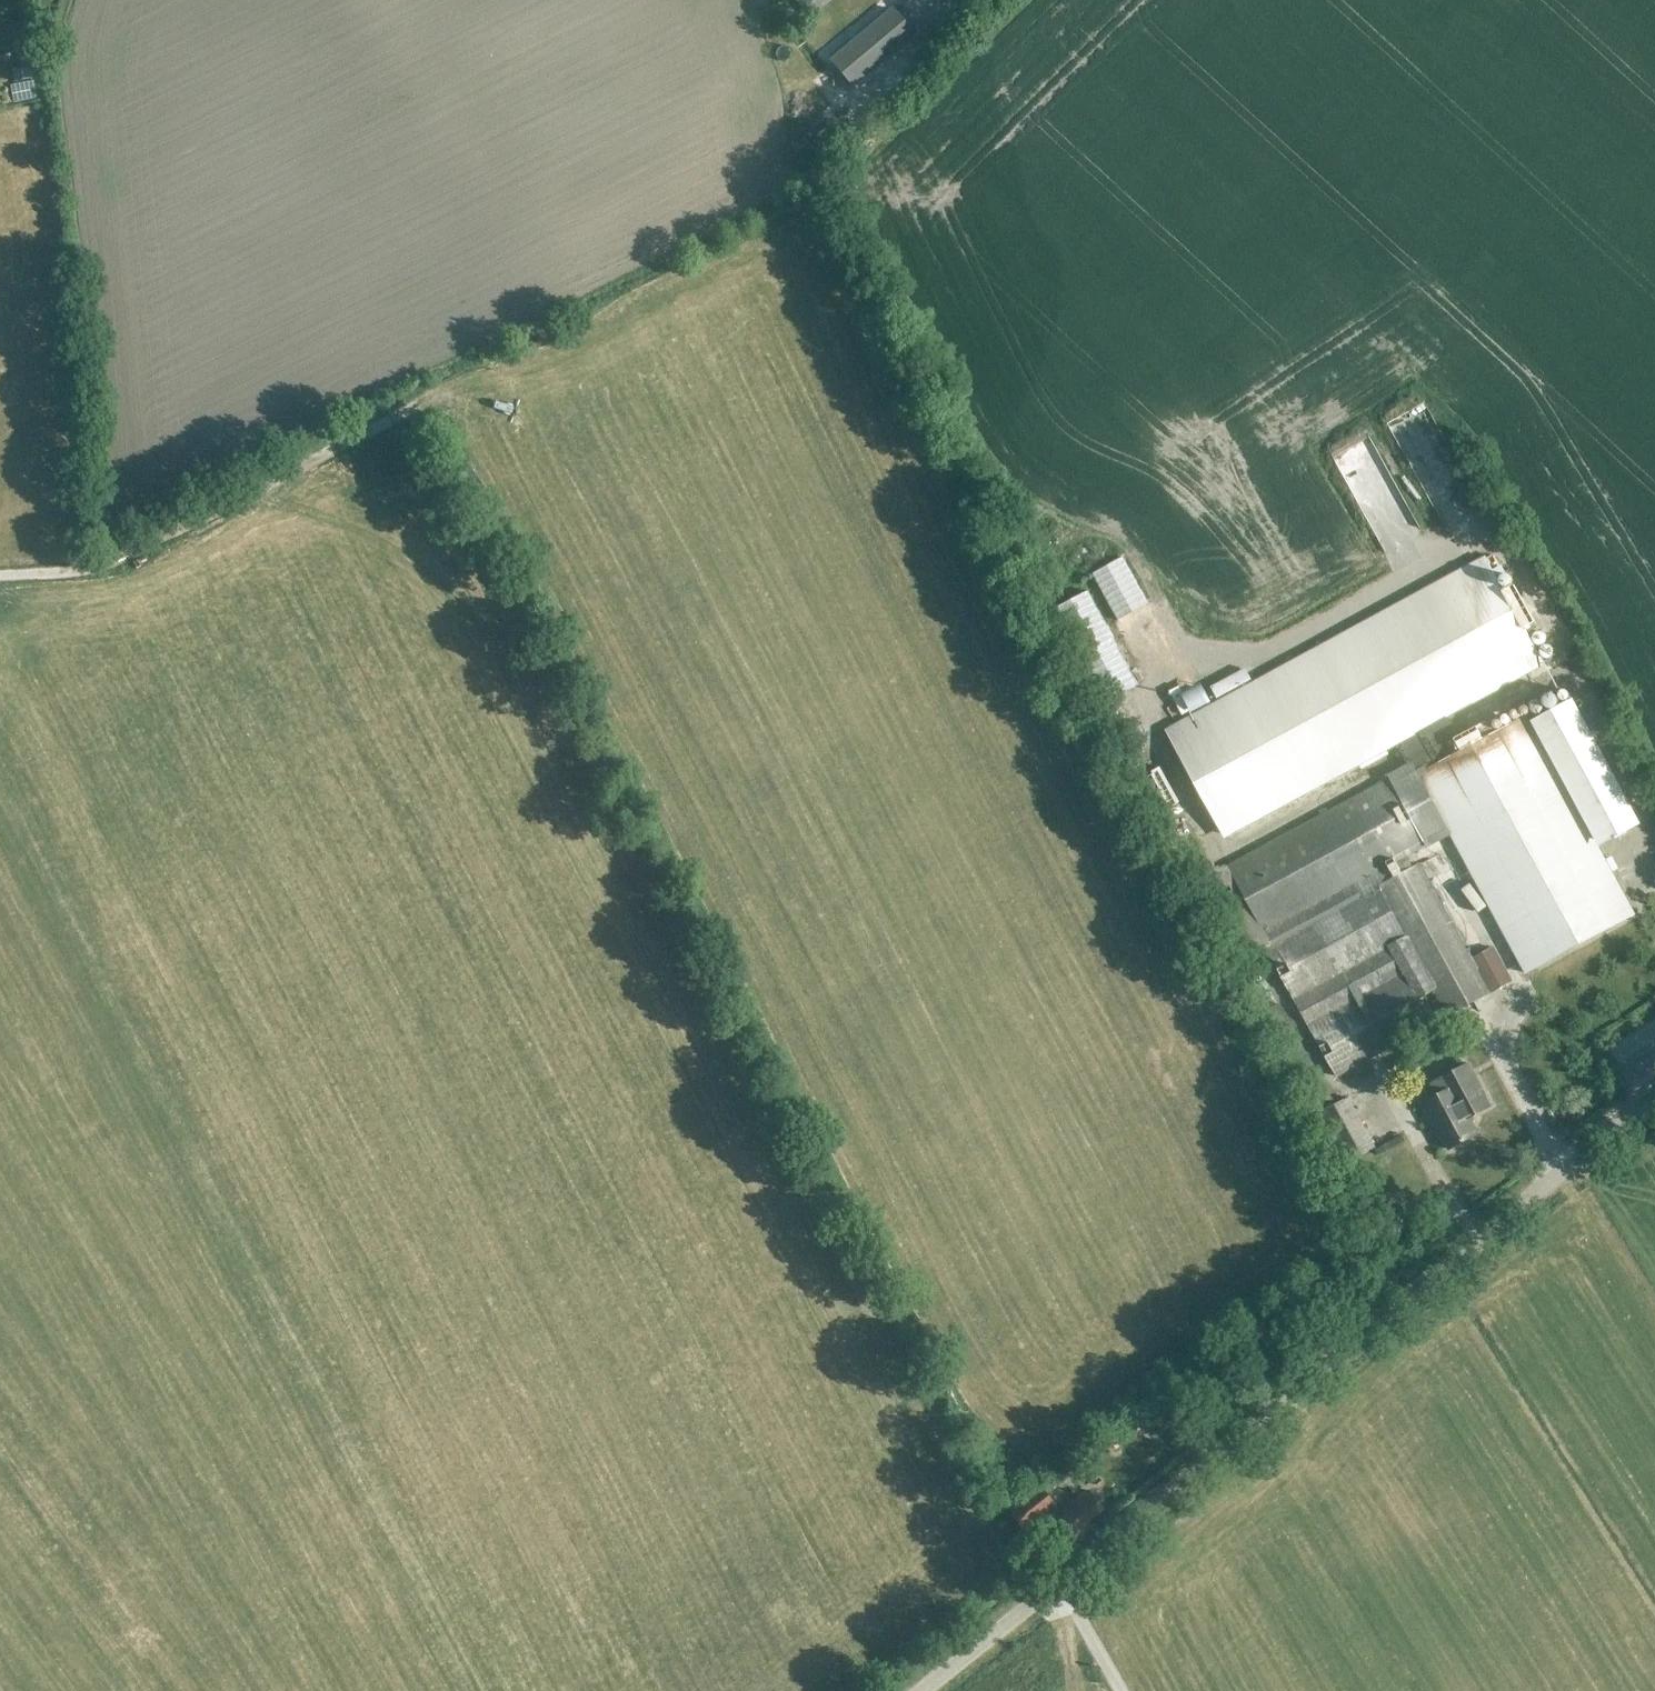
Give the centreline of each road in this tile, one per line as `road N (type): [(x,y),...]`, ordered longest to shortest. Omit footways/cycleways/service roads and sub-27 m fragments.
road 1 (unclassified): [(918,1690),(1654,1100)]
road 2 (track): [(0,576),(98,569),(455,391)]

